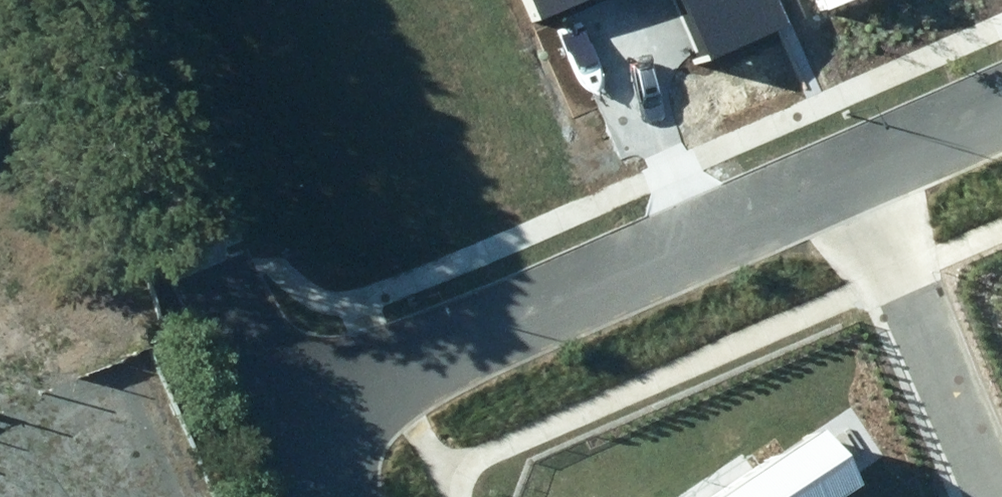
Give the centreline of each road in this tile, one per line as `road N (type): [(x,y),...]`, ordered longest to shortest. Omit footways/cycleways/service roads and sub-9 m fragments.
road 1 (residential): [(348,432),(877,201)]
road 2 (residential): [(877,201),(1001,492)]
road 3 (unknown): [(252,218),(153,0)]
road 4 (residential): [(348,432),(252,218)]
road 5 (residential): [(877,201),(1001,147)]

